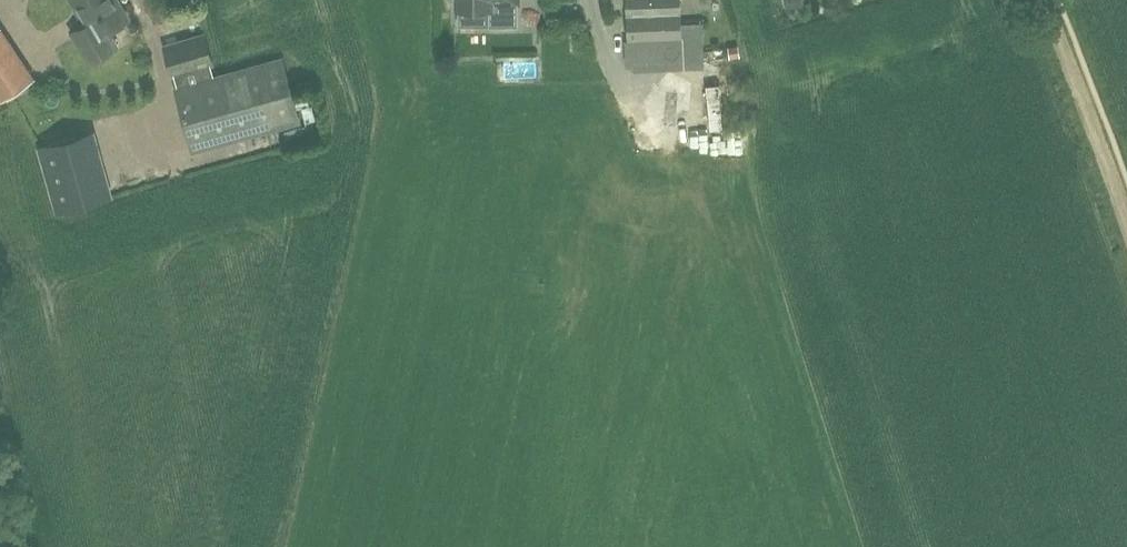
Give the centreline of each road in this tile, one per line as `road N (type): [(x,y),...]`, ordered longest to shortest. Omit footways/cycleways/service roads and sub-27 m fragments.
road 1 (track): [(1049,0),(1126,213)]

